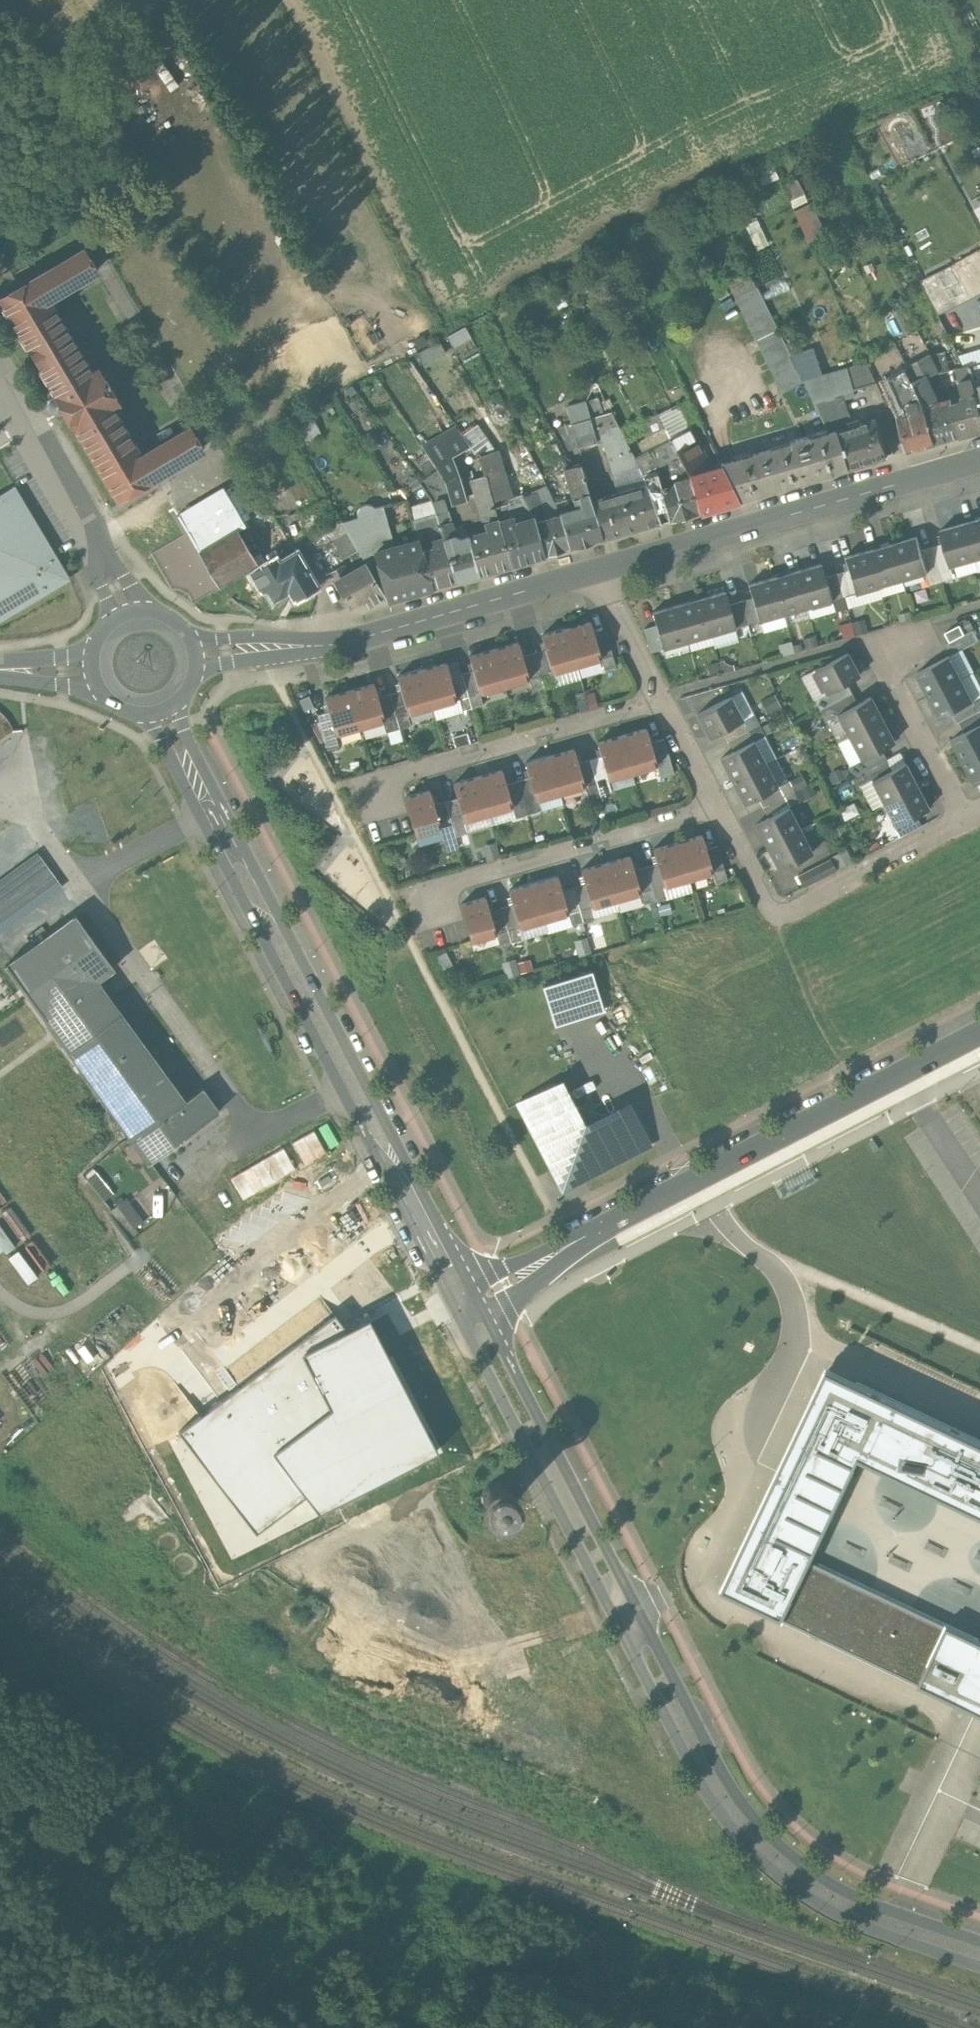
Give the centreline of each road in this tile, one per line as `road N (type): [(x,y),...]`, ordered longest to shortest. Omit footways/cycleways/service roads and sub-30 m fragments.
road 1 (tertiary): [(469,1305),(688,1740),(737,1820),(820,1894),(979,1955)]
road 2 (tertiary): [(164,710),(469,1305)]
road 3 (unclassified): [(979,1034),(469,1305)]
road 4 (residential): [(979,459),(590,575)]
road 5 (residential): [(590,575),(345,642),(196,658)]
road 6 (residential): [(964,821),(791,918),(770,919),(711,803)]
road 7 (residential): [(0,346),(85,499),(128,614)]
road 8 (residential): [(711,803),(456,881)]
road 9 (residential): [(657,695),(404,775)]
road 10 (residential): [(964,821),(882,683)]
road 11 (residential): [(657,695),(590,575)]
road 12 (residential): [(711,803),(657,695)]

